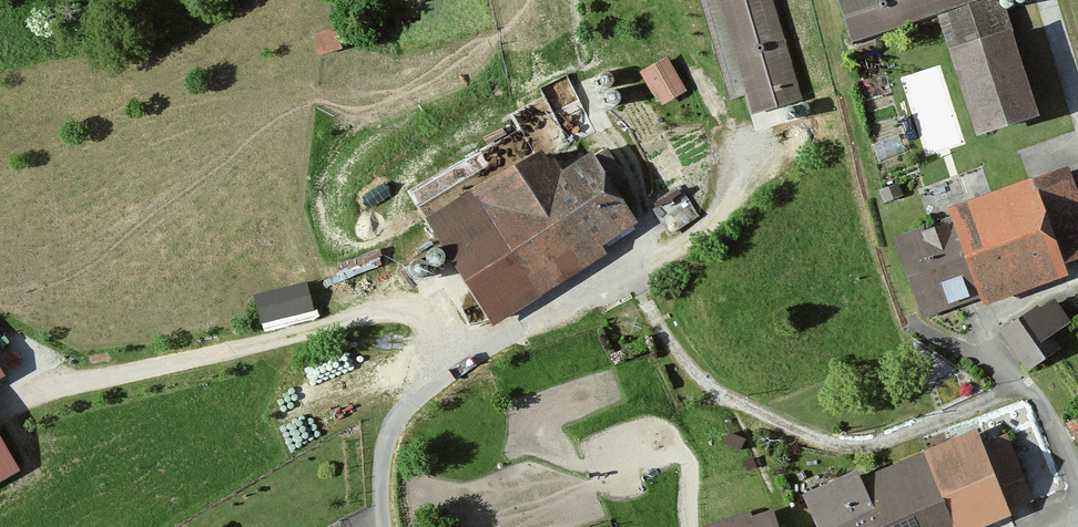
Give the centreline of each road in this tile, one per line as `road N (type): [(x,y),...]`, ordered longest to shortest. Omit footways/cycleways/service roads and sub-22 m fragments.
road 1 (track): [(629,266),(689,377),(759,417),(837,442),(874,446),(1028,385)]
road 2 (track): [(464,357),(402,311),(101,372),(4,407)]

